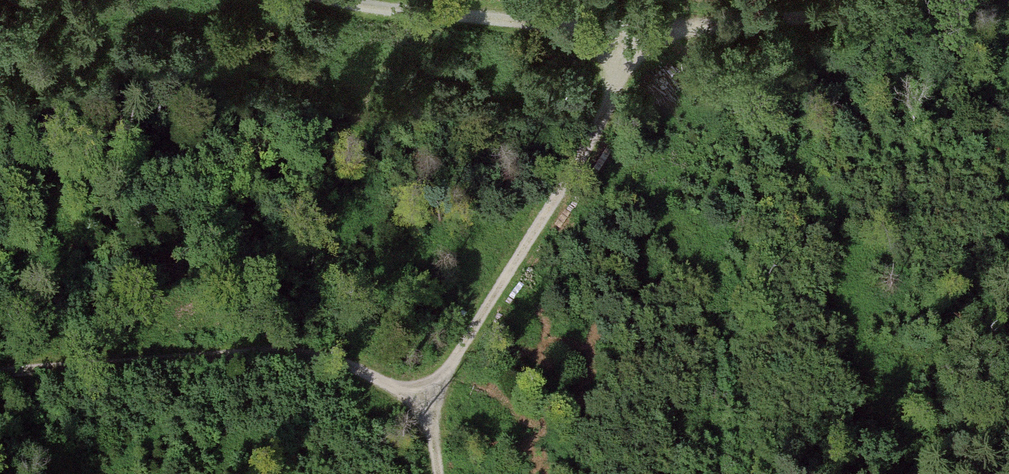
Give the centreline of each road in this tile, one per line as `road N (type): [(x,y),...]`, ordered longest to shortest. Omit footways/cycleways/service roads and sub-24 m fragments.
road 1 (track): [(425,402),(591,128),(629,25),(1008,1)]
road 2 (track): [(348,0),(629,25)]
road 3 (track): [(274,350),(0,364)]
road 4 (track): [(436,473),(425,402),(343,360),(274,350)]

